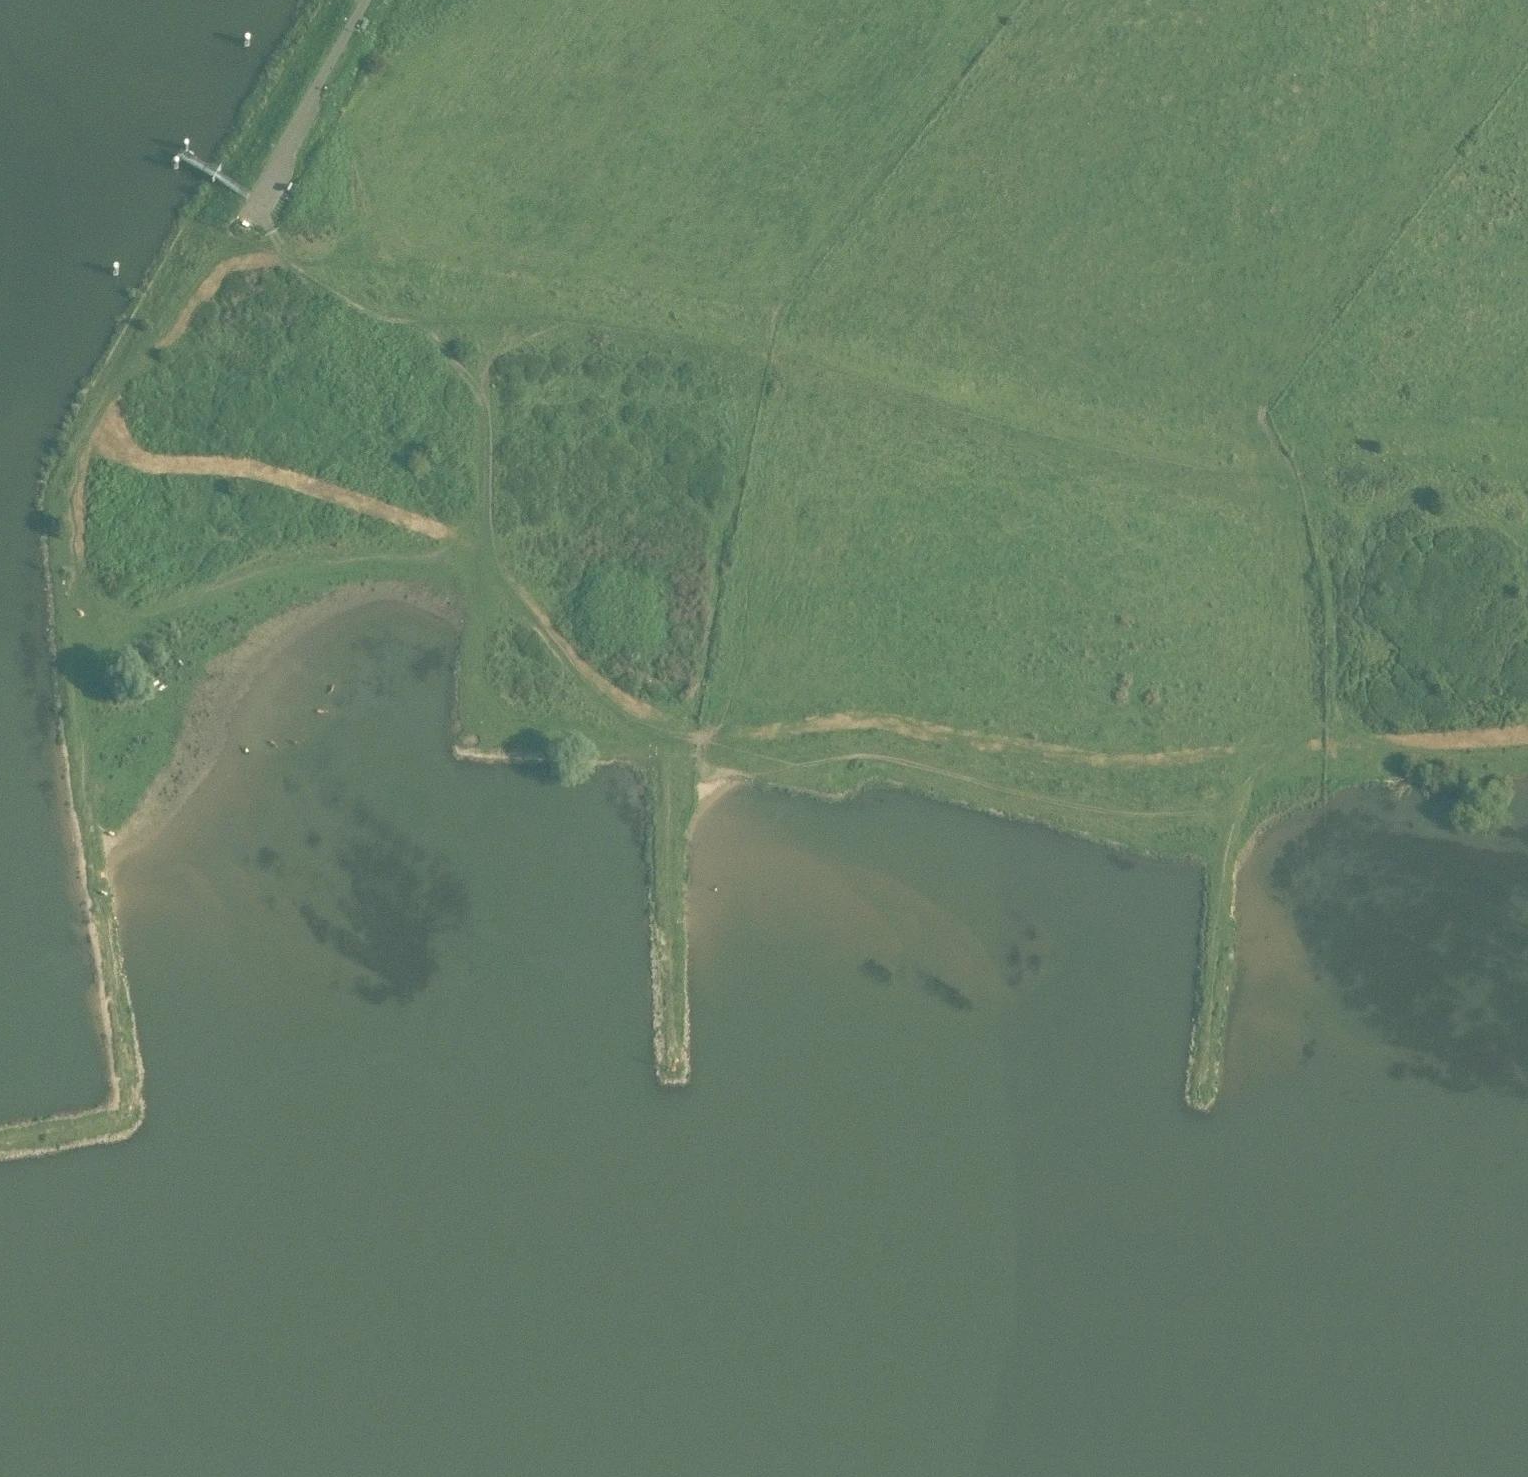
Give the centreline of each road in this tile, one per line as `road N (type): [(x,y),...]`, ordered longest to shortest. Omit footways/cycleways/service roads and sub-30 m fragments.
road 1 (unclassified): [(379,0),(249,223)]

